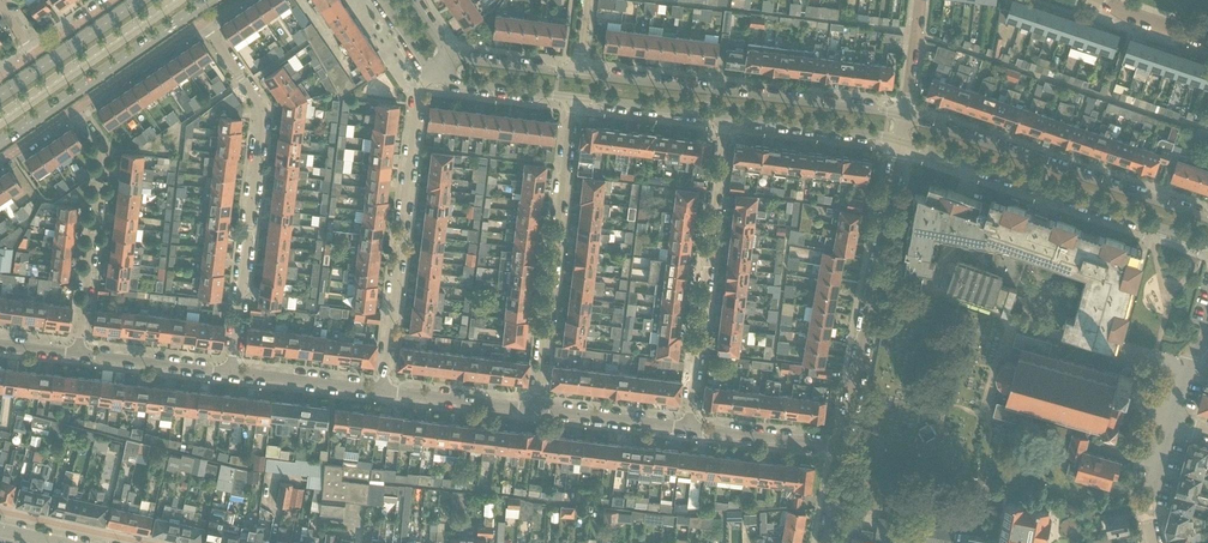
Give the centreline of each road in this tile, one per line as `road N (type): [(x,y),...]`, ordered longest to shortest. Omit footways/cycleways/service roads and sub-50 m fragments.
road 1 (residential): [(74,113),(204,24),(252,93),(262,116),(260,144),(230,372)]
road 2 (tertiary): [(904,119),(577,75)]
road 3 (tertiary): [(898,143),(1207,245)]
road 4 (residential): [(382,390),(421,92),(435,72)]
road 5 (tertiary): [(1207,219),(904,119)]
road 6 (residential): [(573,99),(536,409)]
road 7 (residential): [(687,427),(729,119)]
road 8 (residential): [(843,446),(898,143)]
road 9 (secondary): [(0,143),(216,0)]
road 10 (residential): [(77,353),(100,153),(74,113)]
road 11 (secondary): [(147,0),(0,97)]
road 12 (tertiary): [(729,119),(898,143)]
road 13 (tertiary): [(573,99),(729,119)]
road 14 (residential): [(843,446),(687,427)]
road 15 (residential): [(536,409),(382,390)]
road 16 (residential): [(230,372),(77,353)]
road 17 (residential): [(382,390),(230,372)]
road 18 (residential): [(687,427),(536,409)]
road 19 (tertiary): [(435,72),(470,86),(573,99)]
road 20 (tertiary): [(577,75),(450,54)]
road 21 (residential): [(1153,542),(1149,503),(1172,424)]
road 22 (residential): [(904,119),(921,0)]

